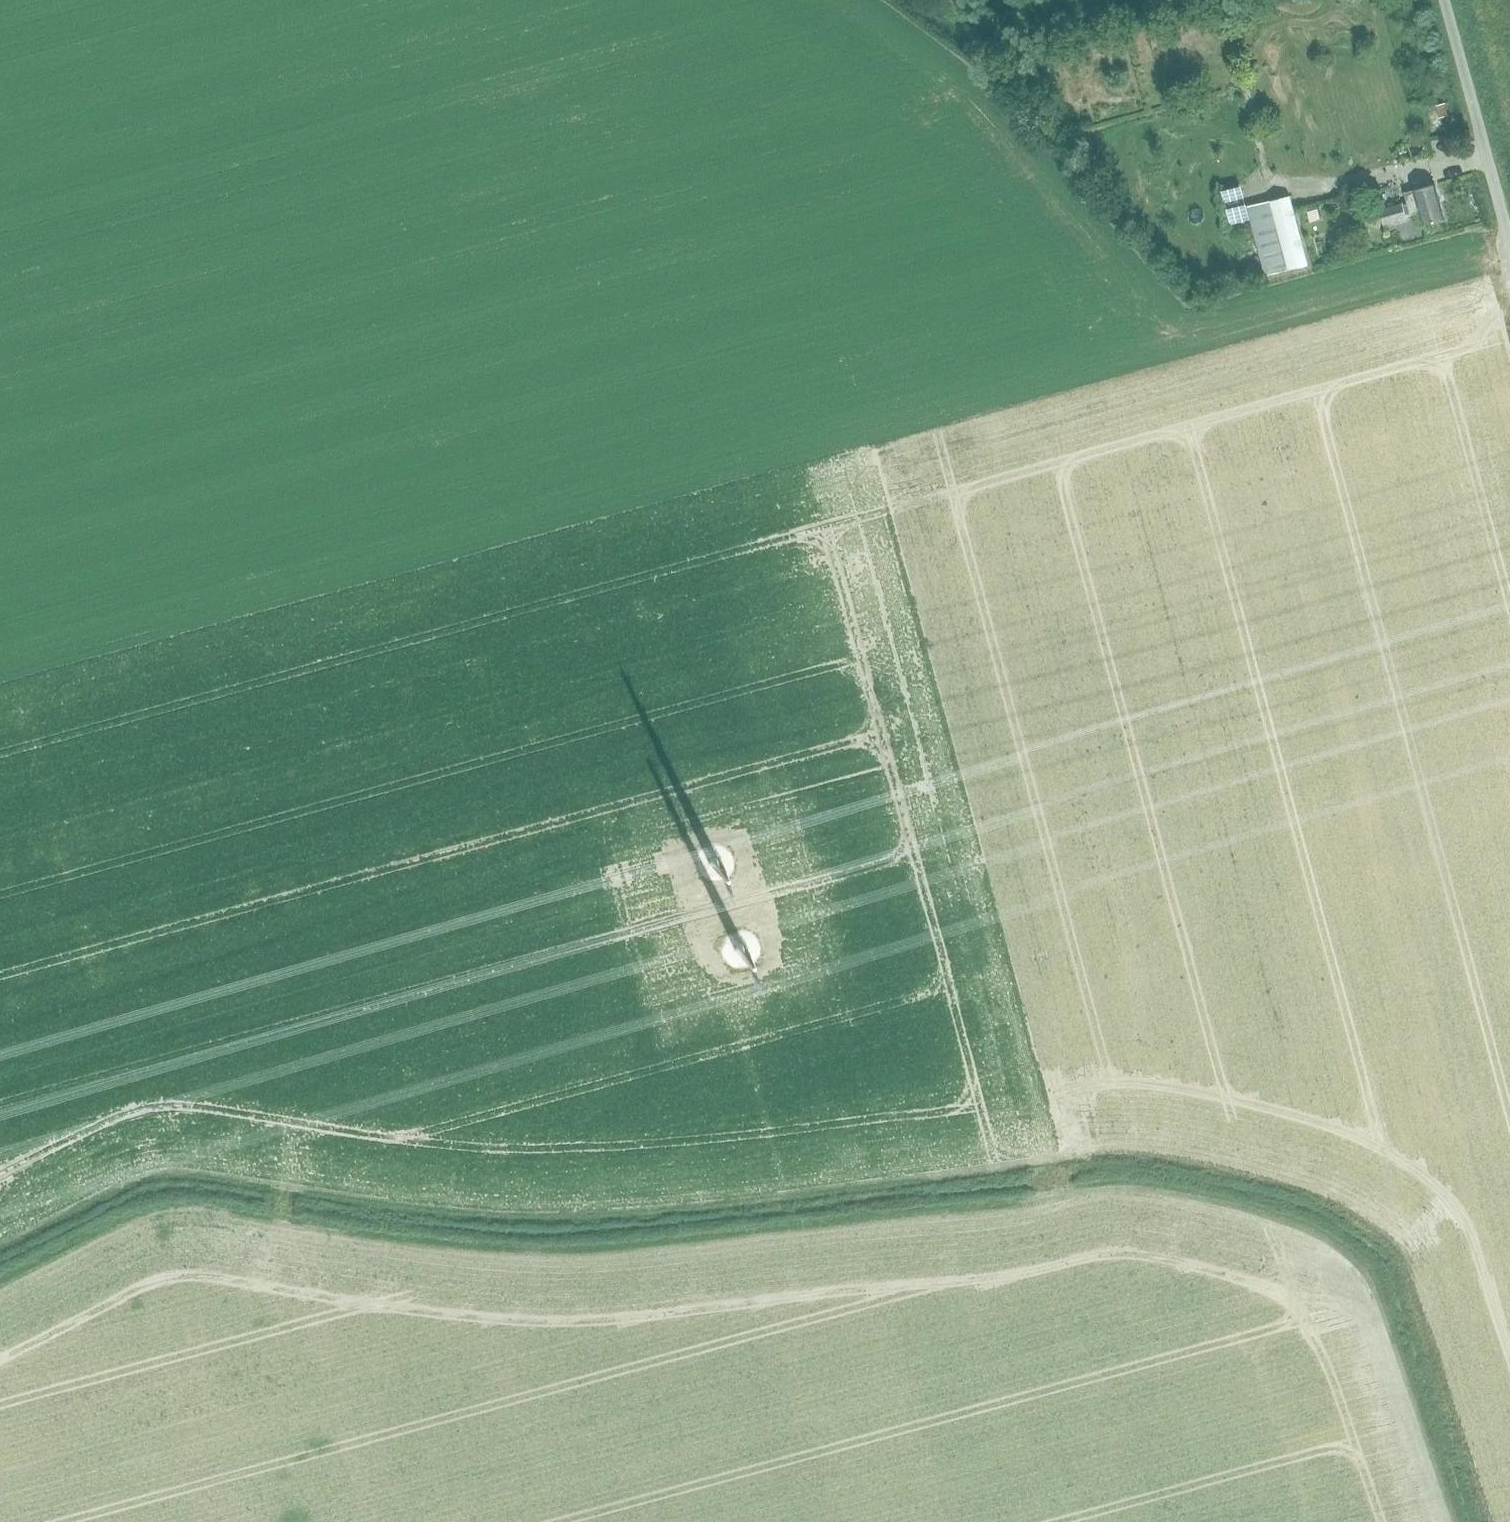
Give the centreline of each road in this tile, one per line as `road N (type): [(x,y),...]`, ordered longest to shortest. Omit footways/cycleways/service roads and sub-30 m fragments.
road 1 (unclassified): [(1509,256),(1442,0)]

